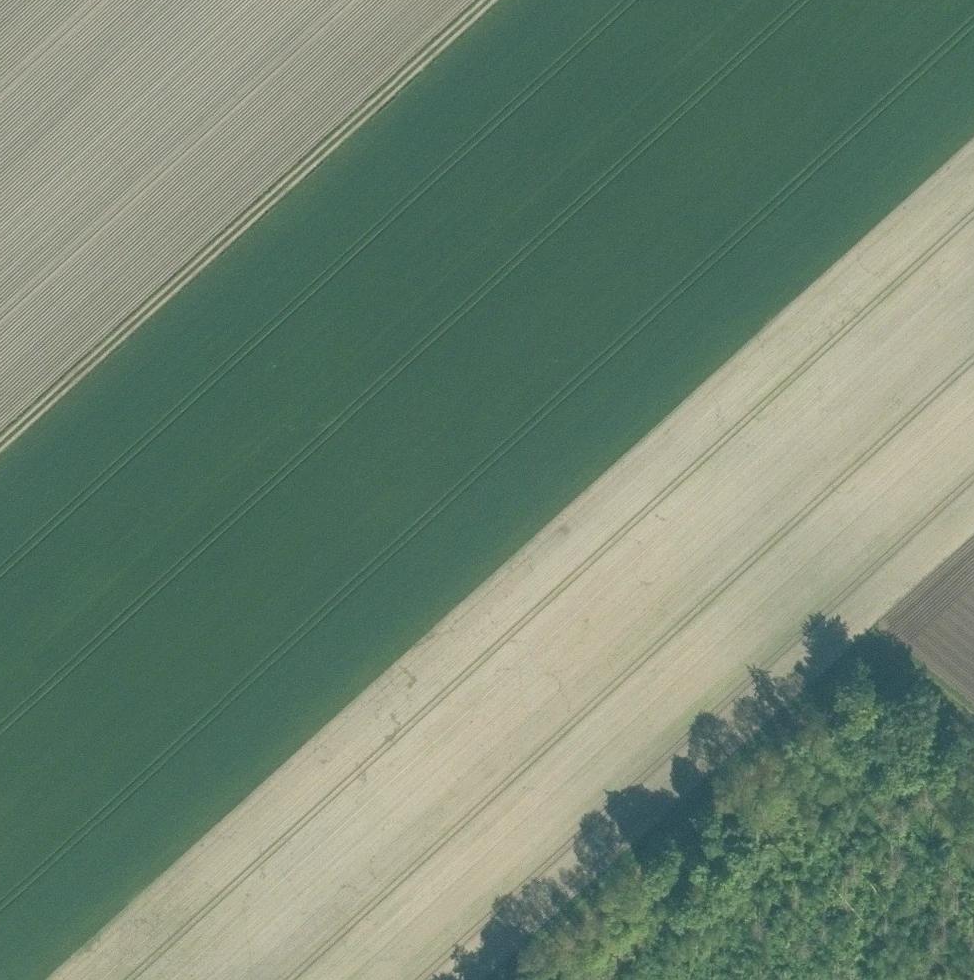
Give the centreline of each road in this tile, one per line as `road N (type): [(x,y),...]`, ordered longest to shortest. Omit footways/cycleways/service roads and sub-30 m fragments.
road 1 (track): [(0,442),(487,0)]
road 2 (track): [(973,720),(887,653),(853,655),(494,979)]

